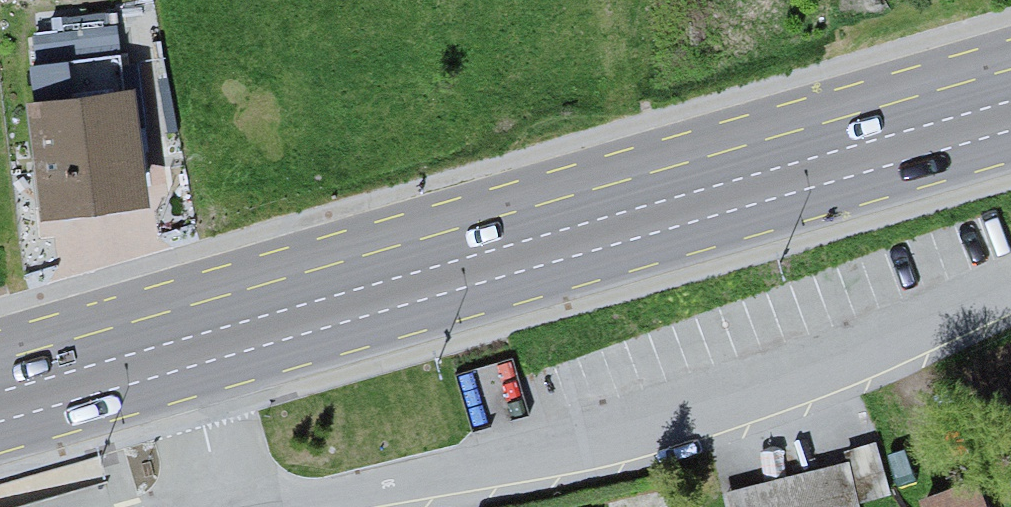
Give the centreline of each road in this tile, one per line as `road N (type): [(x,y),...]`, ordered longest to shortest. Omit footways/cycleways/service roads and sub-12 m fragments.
road 1 (primary): [(178,357),(1010,114)]
road 2 (residential): [(300,506),(713,420),(1010,306)]
road 3 (primary): [(0,407),(178,357)]
road 4 (residential): [(231,506),(178,357)]

